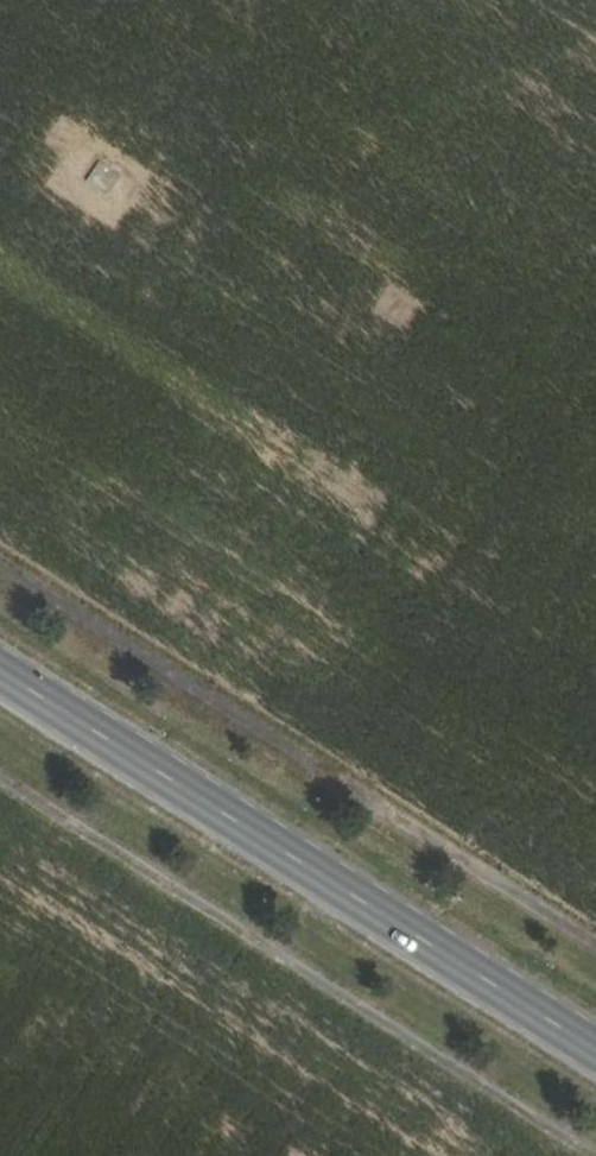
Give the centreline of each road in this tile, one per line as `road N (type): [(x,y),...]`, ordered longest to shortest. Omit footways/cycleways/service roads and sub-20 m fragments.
road 1 (track): [(0,772),(595,1155)]
road 2 (track): [(0,568),(595,949)]
road 3 (secondary): [(0,674),(595,1054)]

